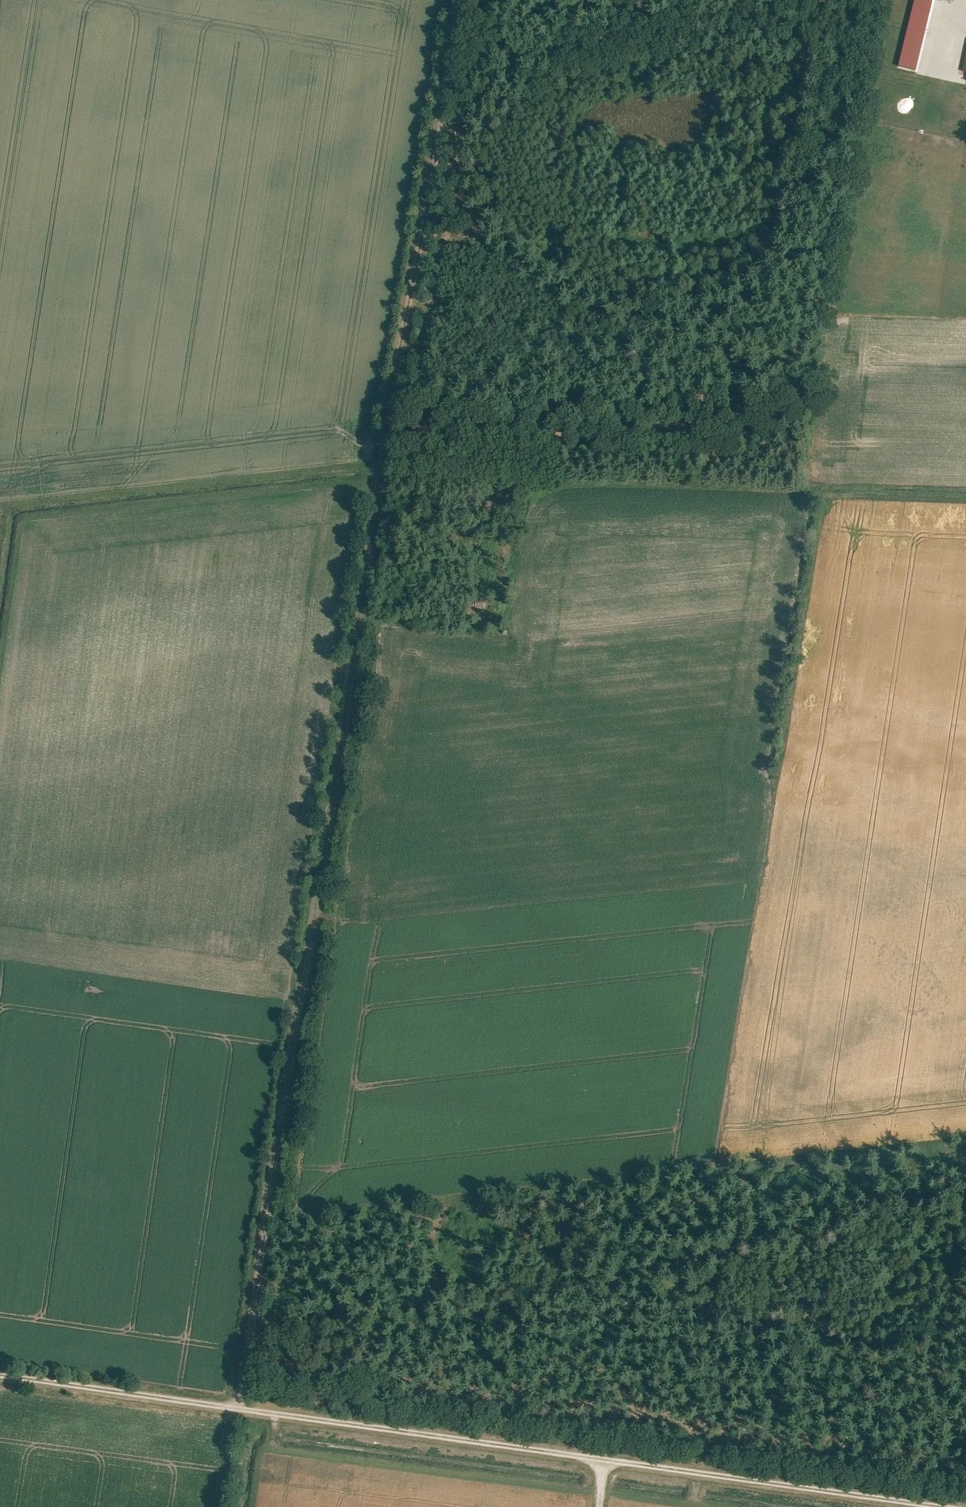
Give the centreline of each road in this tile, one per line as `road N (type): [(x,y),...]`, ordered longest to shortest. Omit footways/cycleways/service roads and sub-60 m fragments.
road 1 (track): [(239,1405),(454,0)]
road 2 (unclassified): [(965,1504),(0,1371)]

